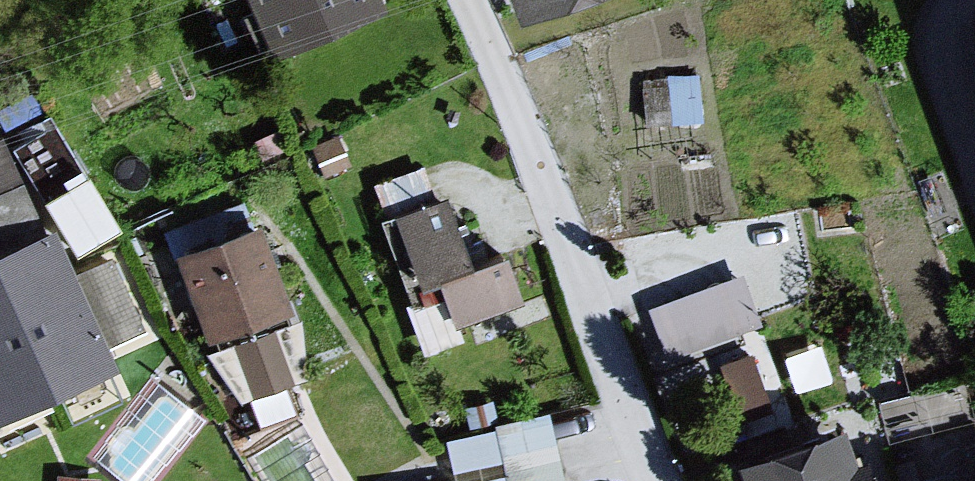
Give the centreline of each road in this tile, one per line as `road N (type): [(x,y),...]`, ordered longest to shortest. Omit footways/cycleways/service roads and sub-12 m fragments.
road 1 (residential): [(460,0),(570,254),(652,480)]

